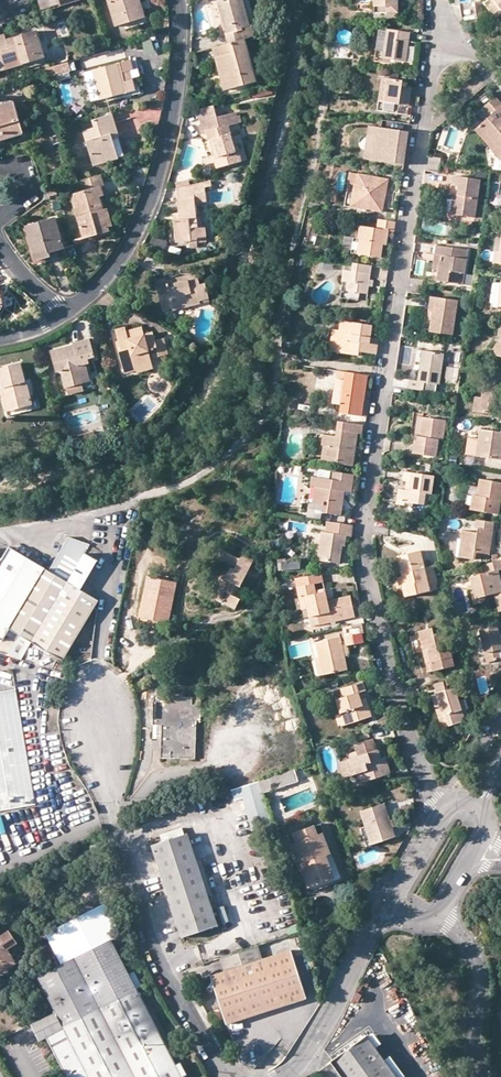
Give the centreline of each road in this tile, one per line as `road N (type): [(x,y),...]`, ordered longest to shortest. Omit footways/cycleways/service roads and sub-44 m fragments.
road 1 (residential): [(424,117),(365,546),(398,698),(430,803),(443,814)]
road 2 (residential): [(101,712),(114,818),(157,952),(222,1076)]
road 3 (residential): [(63,314),(115,267),(150,198),(178,75),(179,0)]
road 4 (residential): [(284,1076),(321,1034),(375,928),(398,912)]
road 5 (unclassified): [(438,911),(474,957),(482,1076)]

